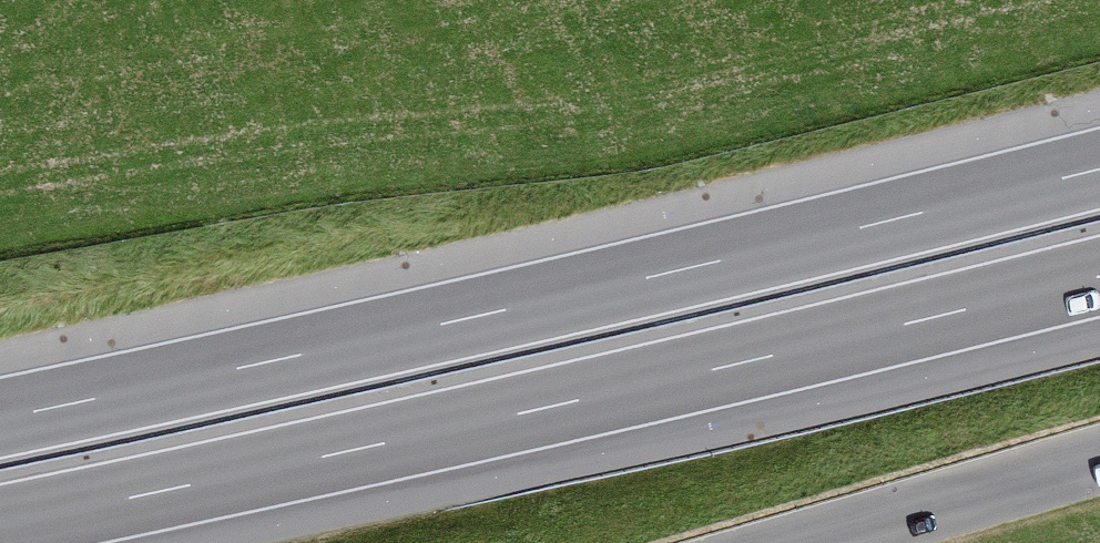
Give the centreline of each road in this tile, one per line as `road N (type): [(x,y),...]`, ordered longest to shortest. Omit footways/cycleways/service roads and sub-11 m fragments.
road 1 (motorway): [(1099,169),(677,271),(0,419)]
road 2 (motorway): [(0,524),(1099,275)]
road 3 (unclassified): [(805,542),(1099,463)]

